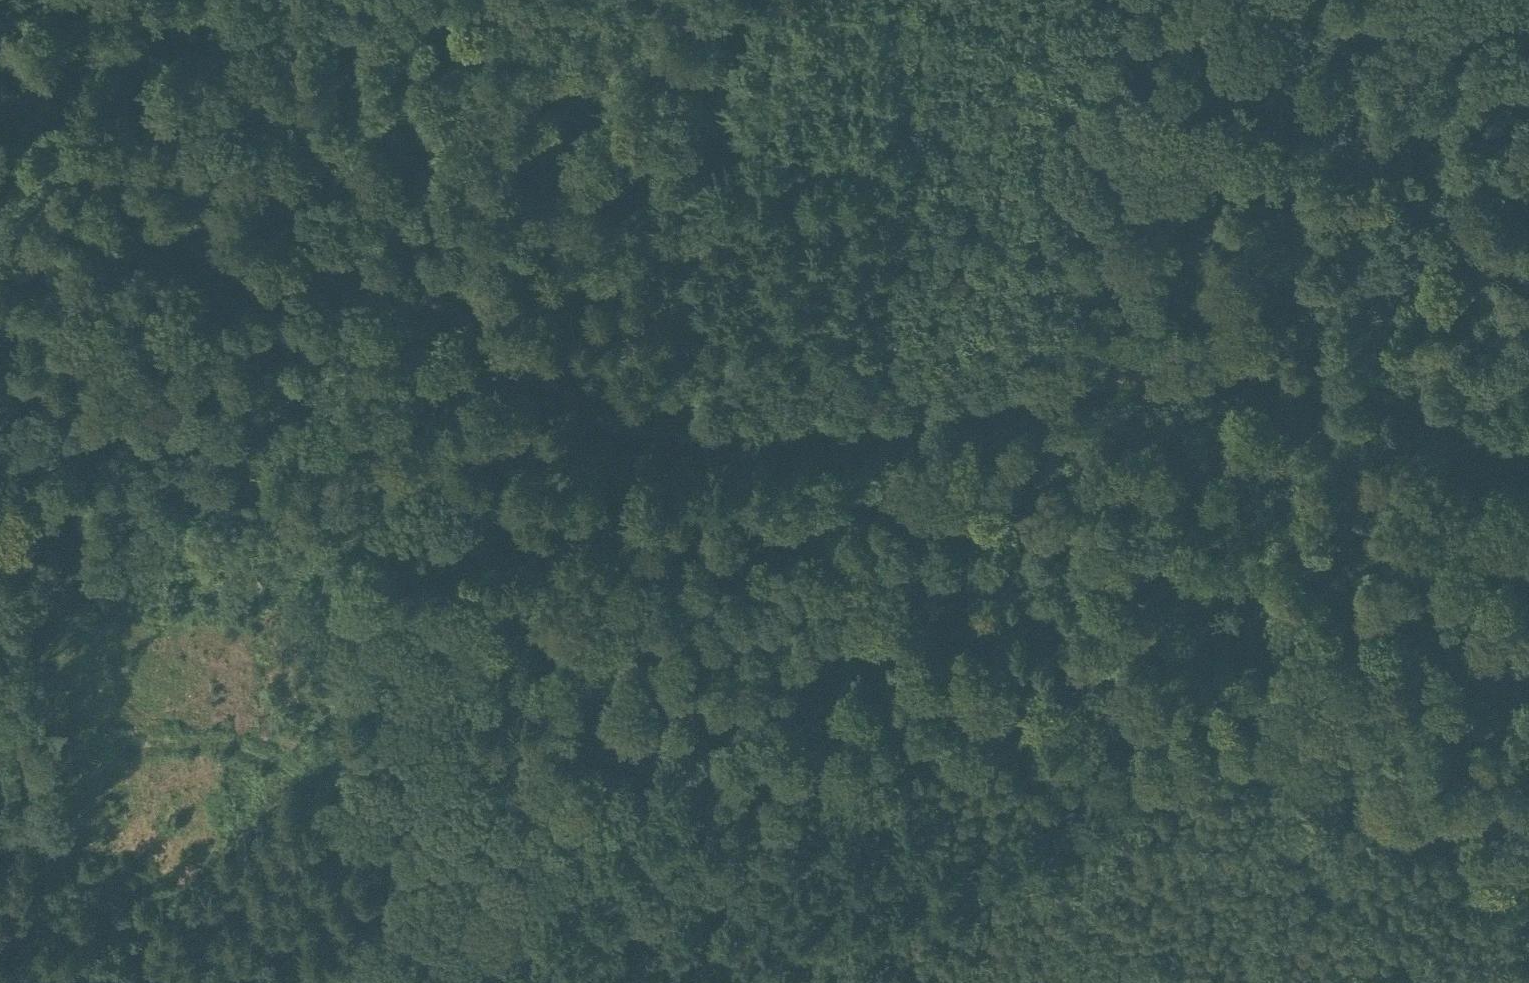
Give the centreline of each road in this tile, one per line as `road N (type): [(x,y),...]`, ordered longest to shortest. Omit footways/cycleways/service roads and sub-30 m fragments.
road 1 (track): [(0,92),(30,111),(162,245),(248,277),(420,296),(523,352),(611,418),(688,450),(754,455),(1182,377),(1271,378),(1384,395),(1528,457)]

